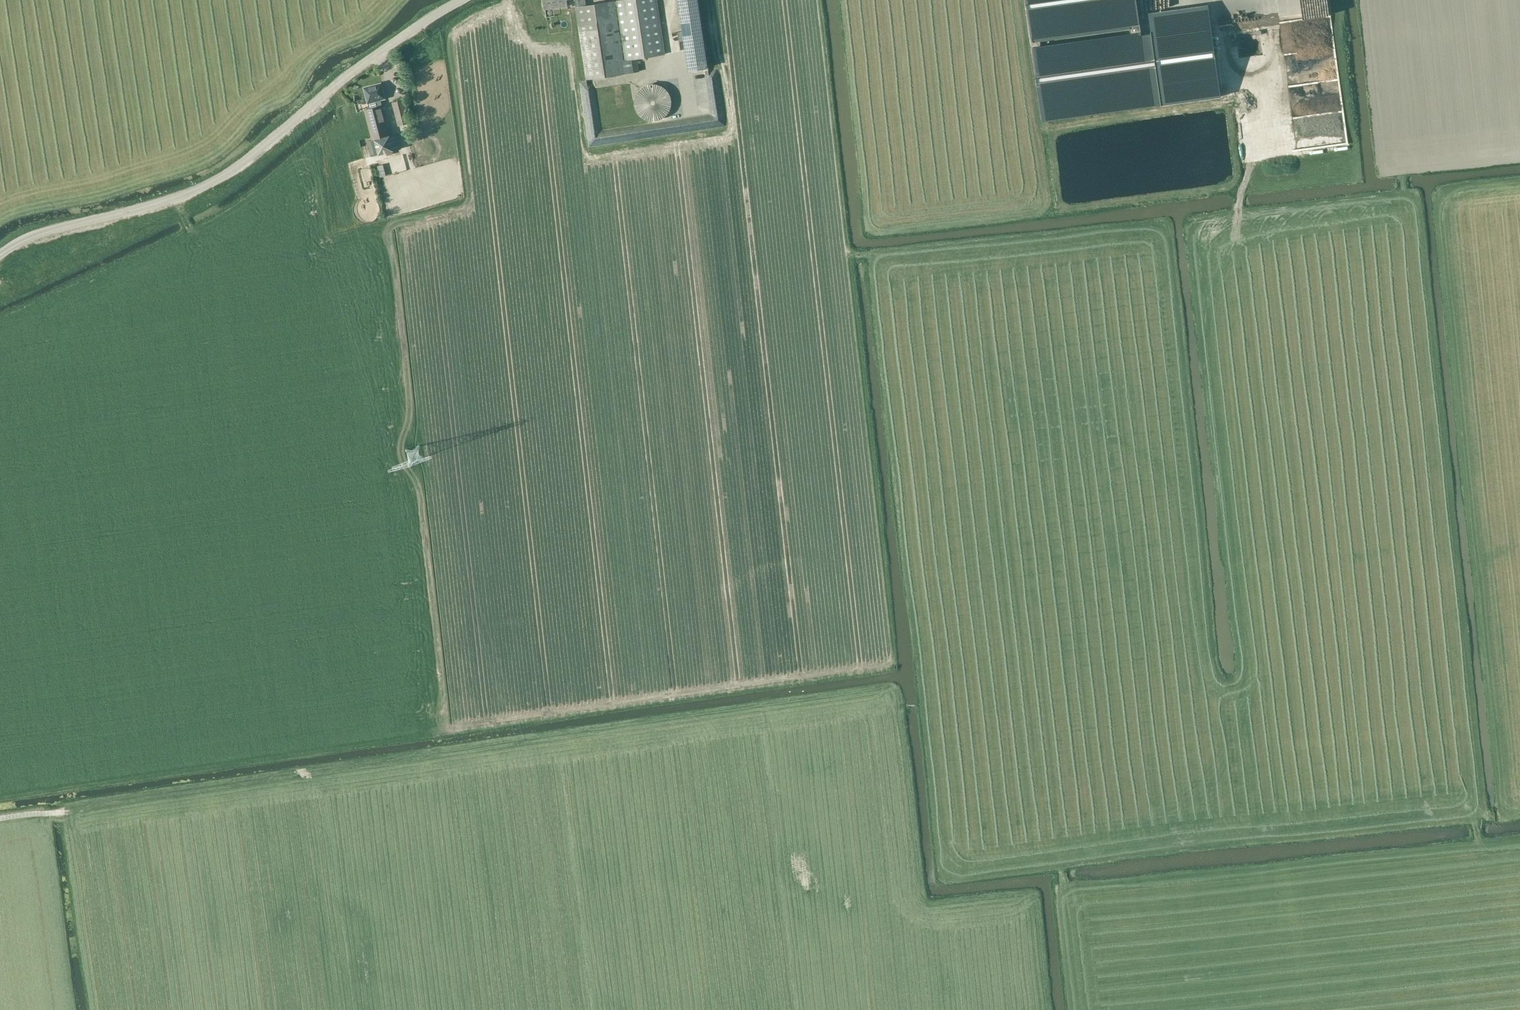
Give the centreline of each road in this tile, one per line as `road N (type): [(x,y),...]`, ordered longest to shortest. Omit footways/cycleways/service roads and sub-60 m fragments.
road 1 (unclassified): [(0,255),(28,238),(213,185),(462,0)]

